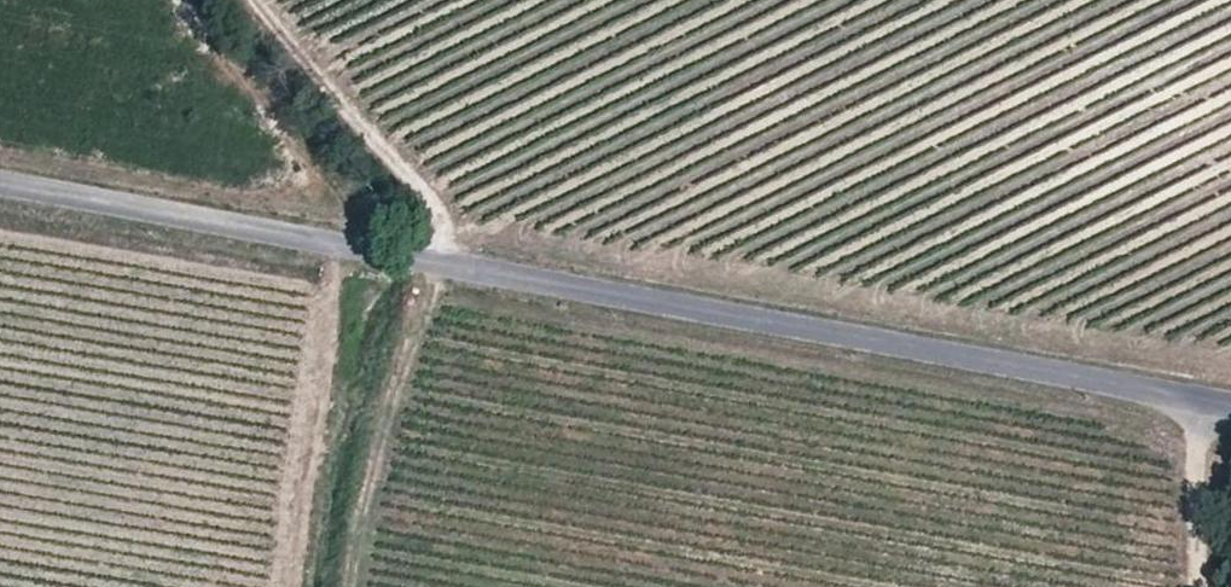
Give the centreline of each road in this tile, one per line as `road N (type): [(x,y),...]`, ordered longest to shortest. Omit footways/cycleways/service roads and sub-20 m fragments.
road 1 (tertiary): [(0,188),(1230,408)]
road 2 (track): [(434,263),(416,199),(249,0)]
road 3 (track): [(1202,586),(1179,397)]

